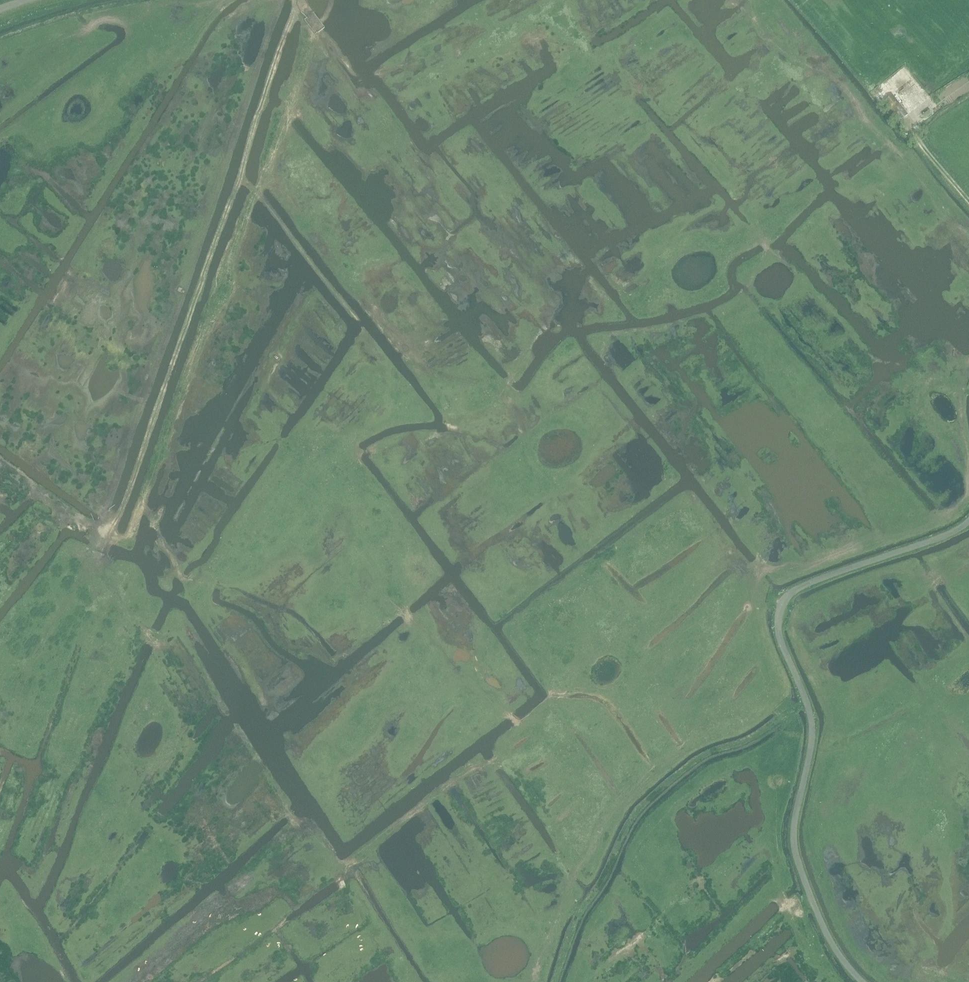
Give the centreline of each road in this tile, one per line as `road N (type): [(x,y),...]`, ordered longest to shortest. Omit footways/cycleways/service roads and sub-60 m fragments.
road 1 (unclassified): [(863,981),(826,932),(798,859),(794,830),(813,731),(779,631),(781,609),(799,591),(938,541),(968,522)]
road 2 (track): [(111,533),(297,0)]
road 3 (track): [(807,702),(753,739),(699,760),(642,809),(580,916),(554,981)]

